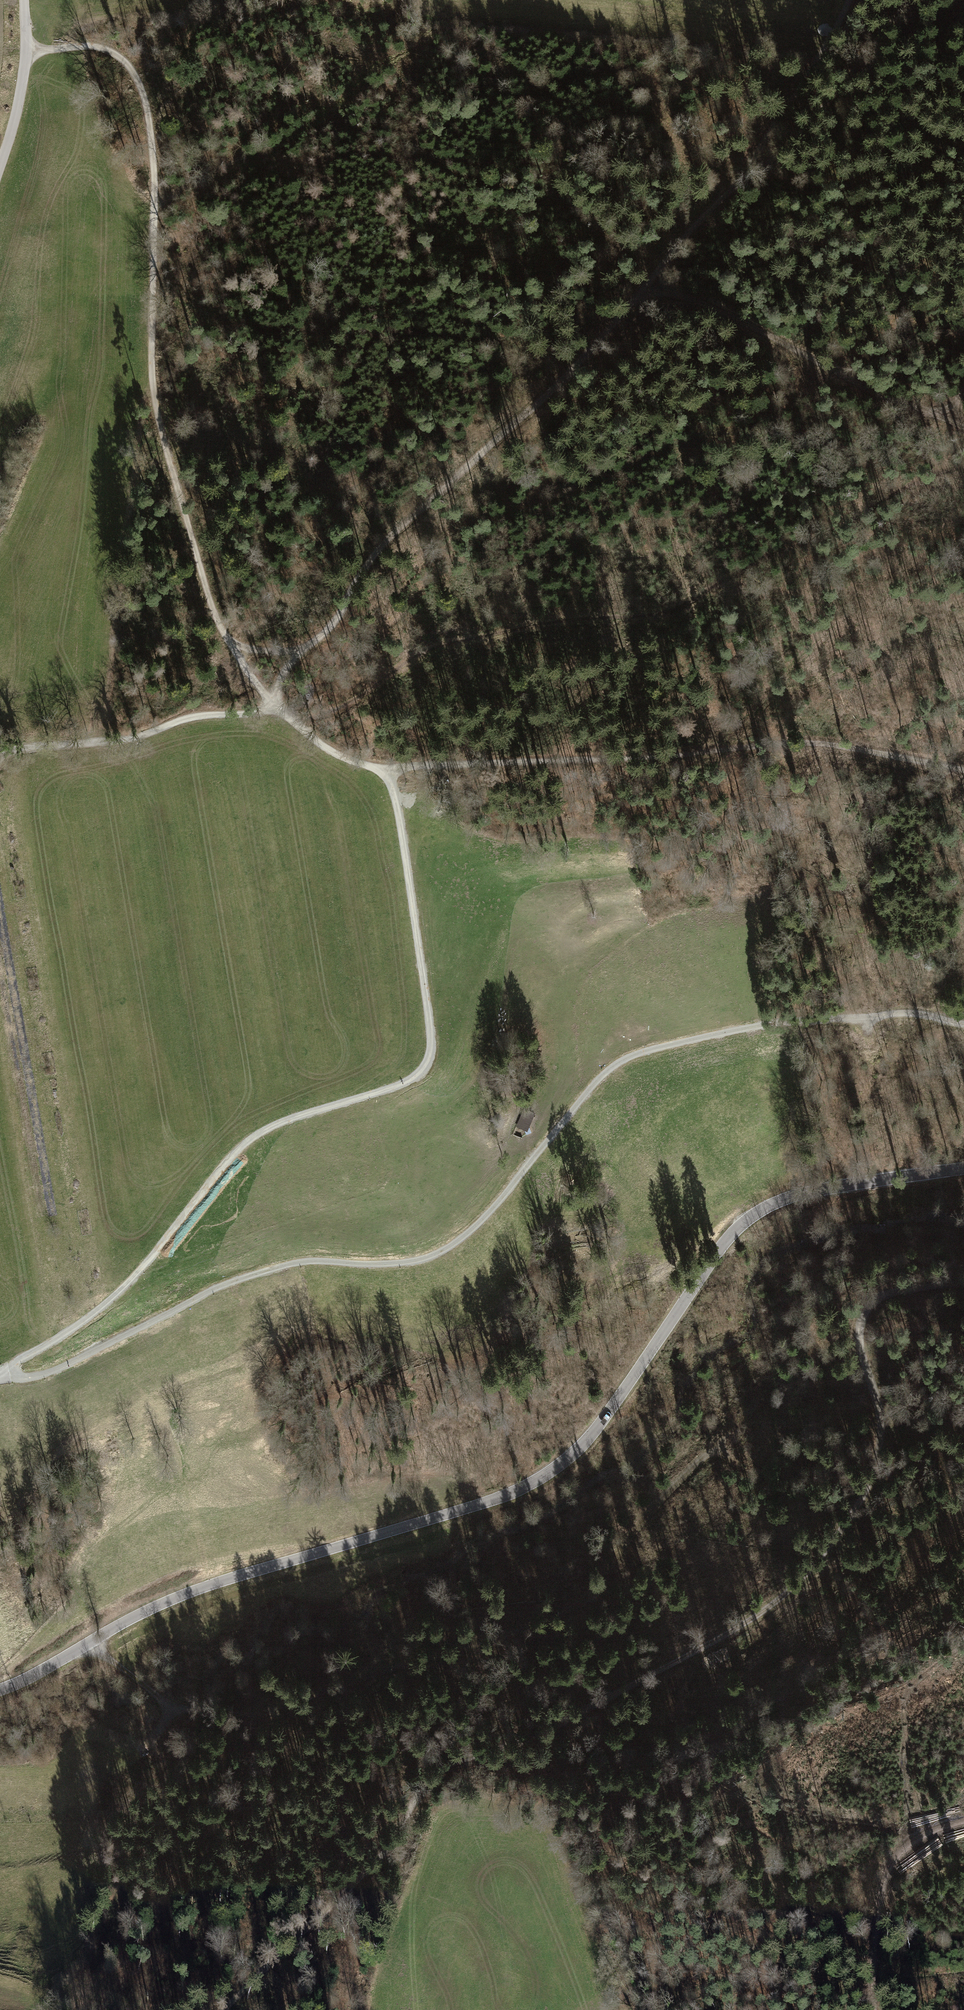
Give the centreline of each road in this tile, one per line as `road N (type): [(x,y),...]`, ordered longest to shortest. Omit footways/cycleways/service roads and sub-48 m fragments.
road 1 (tertiary): [(0,1690),(168,1601),(508,1494),(584,1443),(724,1242),(757,1213),(818,1190),(963,1168)]
road 2 (track): [(963,1285),(890,1296),(864,1320),(864,1359),(885,1442),(872,1490),(809,1573),(738,1629),(596,1711),(438,1769),(397,1843),(220,2009)]
road 3 (track): [(0,1379),(77,1362),(243,1278),(313,1261),(426,1261),(470,1231),(601,1077),(640,1057),(791,1023),(897,1012),(963,1022)]
road 4 (track): [(849,0),(760,145),(757,167),(553,389),(401,522),(329,631),(301,648),(284,673),(288,718)]
road 5 (track): [(388,777),(404,835),(429,1065),(411,1082),(274,1128),(239,1149),(115,1299),(0,1371)]
road 6 (track): [(83,1647),(165,1700),(251,1716),(522,1631),(571,1607),(753,1406)]
road 7 (track): [(26,53),(108,54),(136,73),(154,208),(156,393),(187,532),(228,643),(288,718)]
road 8 (track): [(963,771),(832,744),(784,743),(425,767),(388,777)]
road 9 (track): [(963,424),(807,358),(652,278)]
road 10 (track): [(0,750),(147,735),(190,716),(288,718)]
road 11 (track): [(876,2009),(875,1898),(899,1851),(963,1819)]
road 12 (track): [(906,0),(779,159),(757,167)]
road 13 (track): [(0,162),(26,53),(24,0)]

